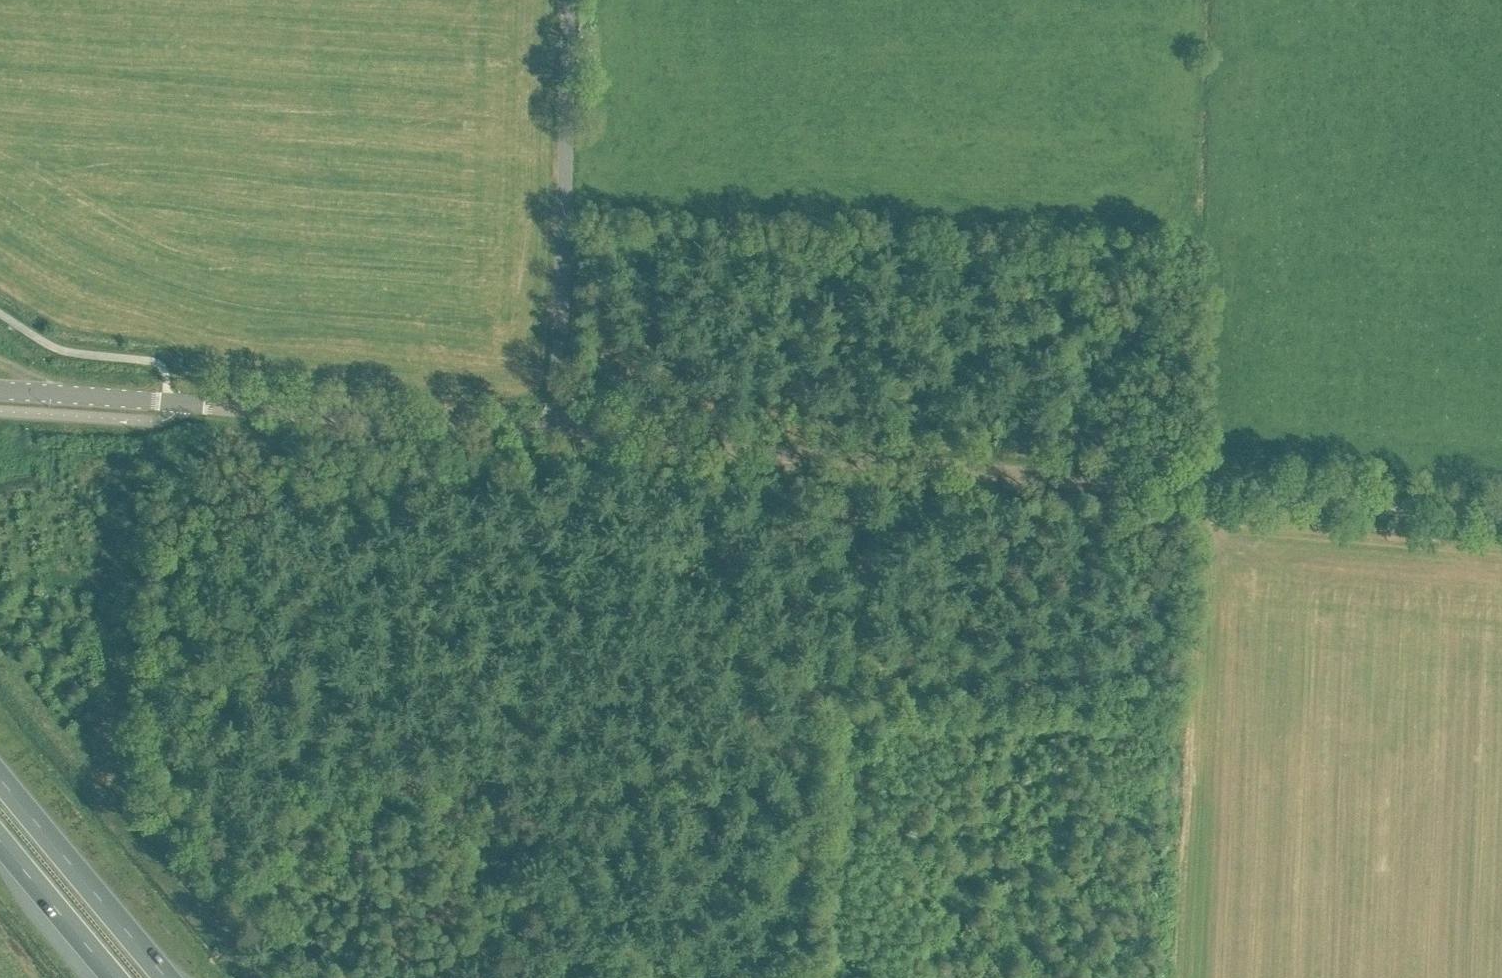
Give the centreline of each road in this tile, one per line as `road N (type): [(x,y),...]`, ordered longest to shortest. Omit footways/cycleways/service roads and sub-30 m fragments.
road 1 (tertiary): [(1501,514),(0,392)]
road 2 (trunk): [(169,977),(0,776)]
road 3 (trunk): [(0,837),(117,977)]

